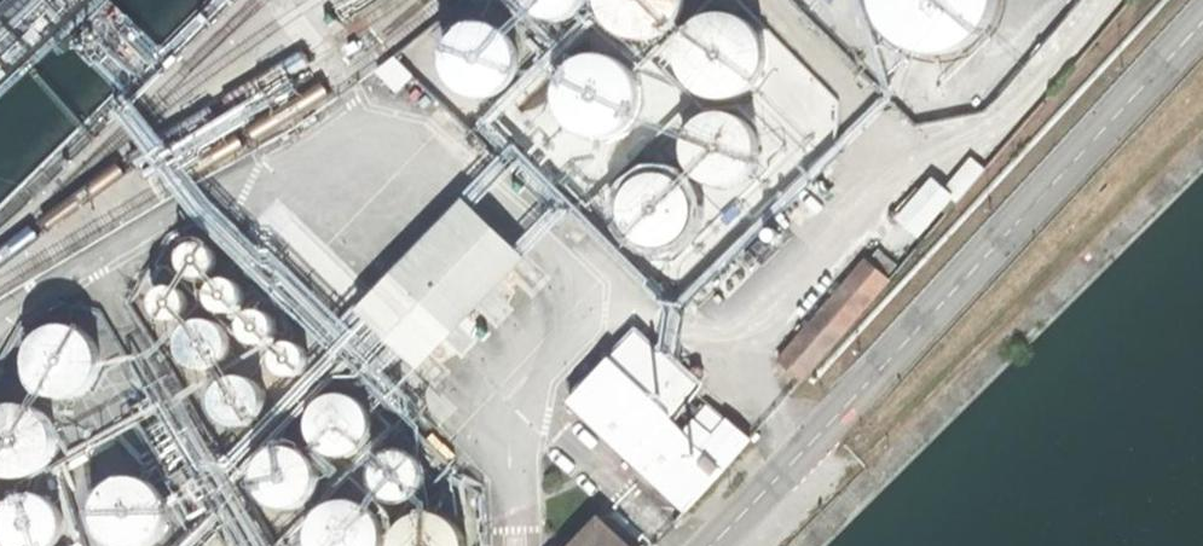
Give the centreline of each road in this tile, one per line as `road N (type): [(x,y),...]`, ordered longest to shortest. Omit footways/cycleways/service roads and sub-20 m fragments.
road 1 (unclassified): [(711,545),(1202,23)]

